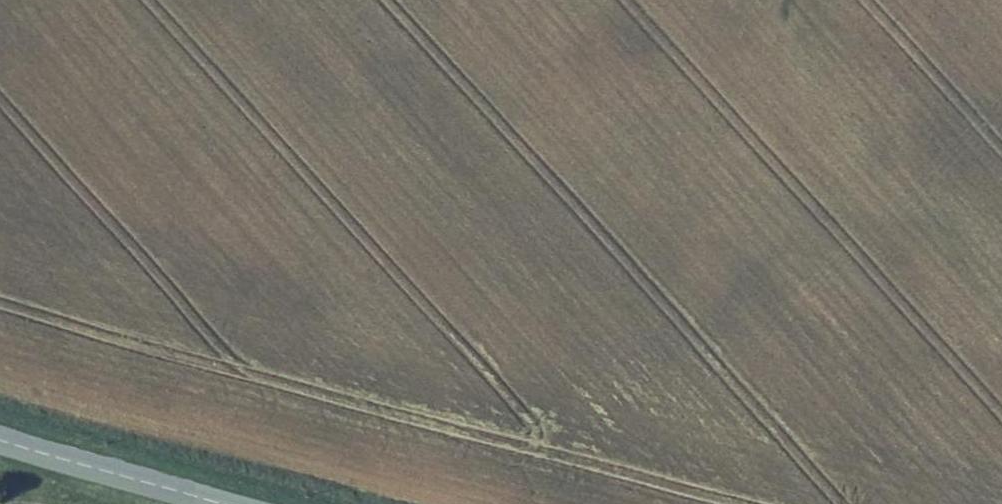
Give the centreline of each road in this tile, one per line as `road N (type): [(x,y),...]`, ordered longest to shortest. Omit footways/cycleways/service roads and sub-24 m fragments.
road 1 (tertiary): [(231,503),(0,439)]

